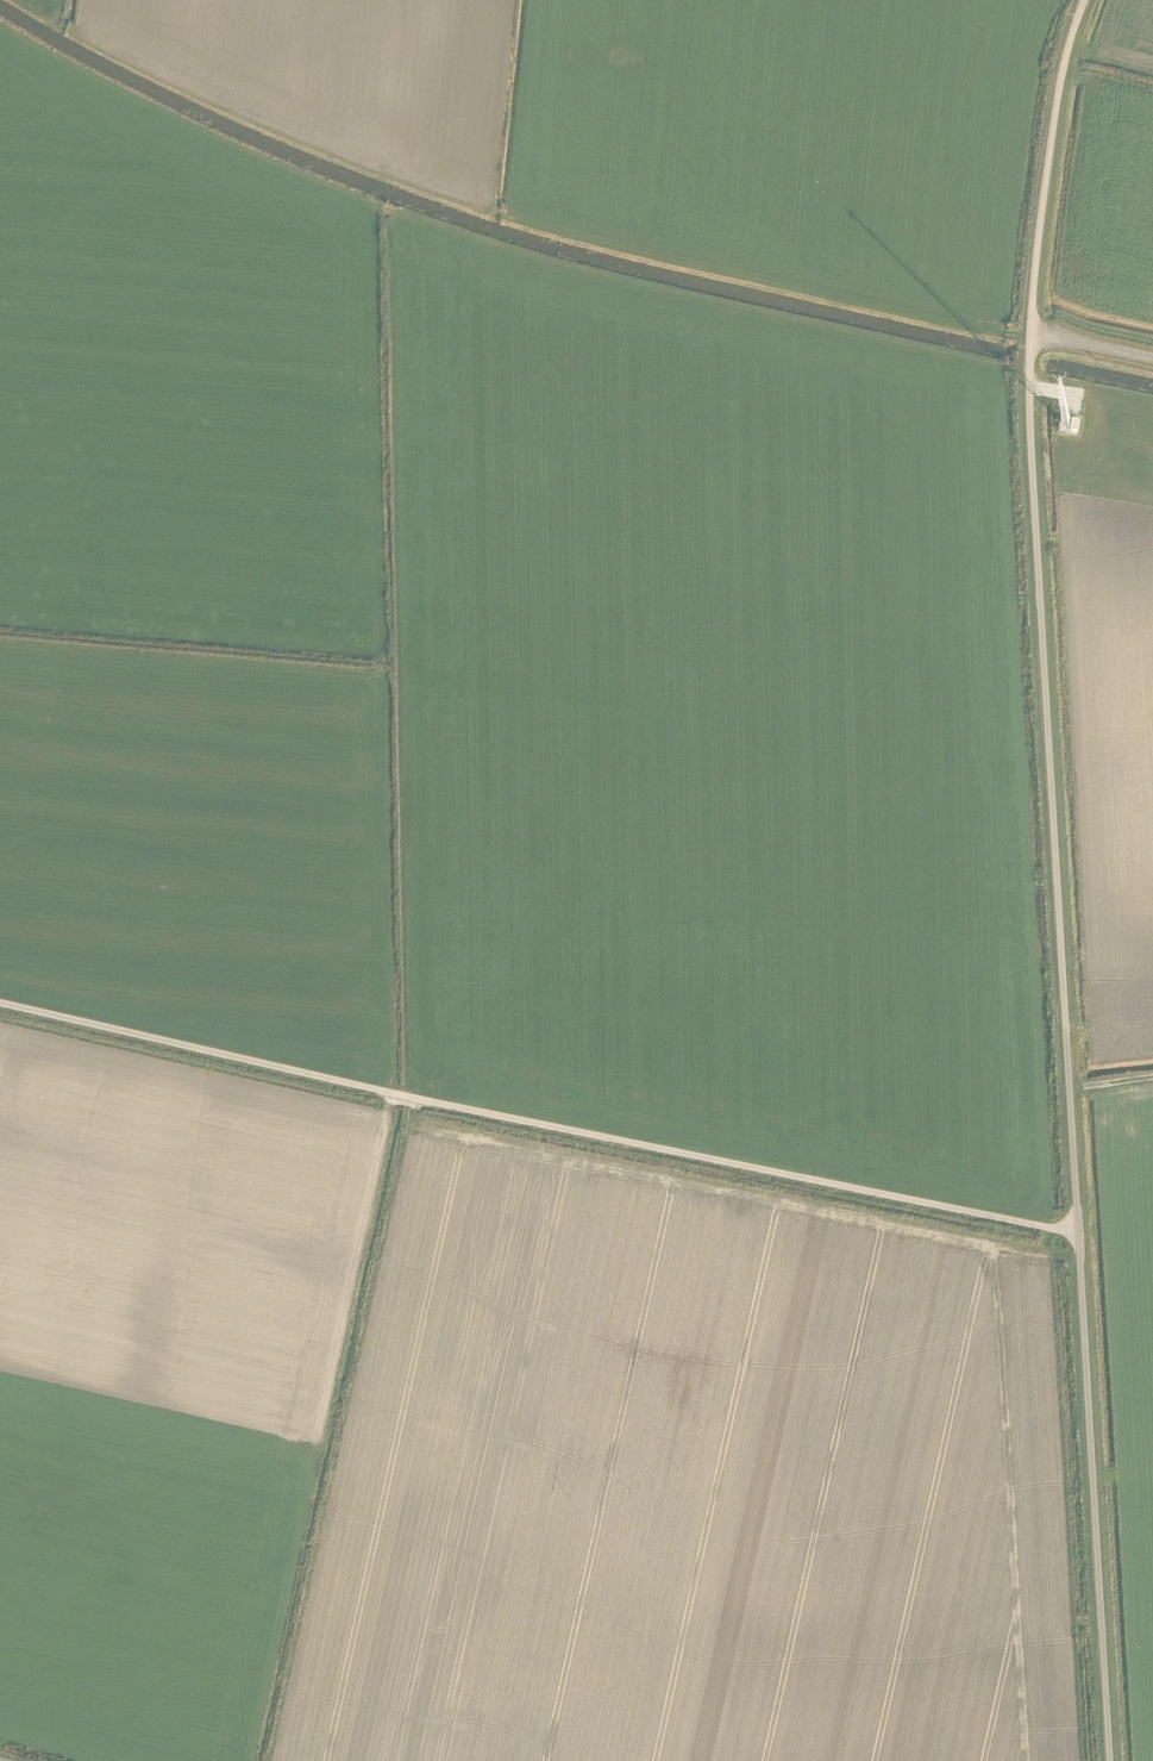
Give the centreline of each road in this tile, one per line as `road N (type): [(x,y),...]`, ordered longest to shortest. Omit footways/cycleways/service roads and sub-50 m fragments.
road 1 (unclassified): [(1109,1760),(1030,428),(1048,166),(1065,59),(1085,0)]
road 2 (track): [(0,1002),(448,1106),(1046,1229),(1077,1227)]

